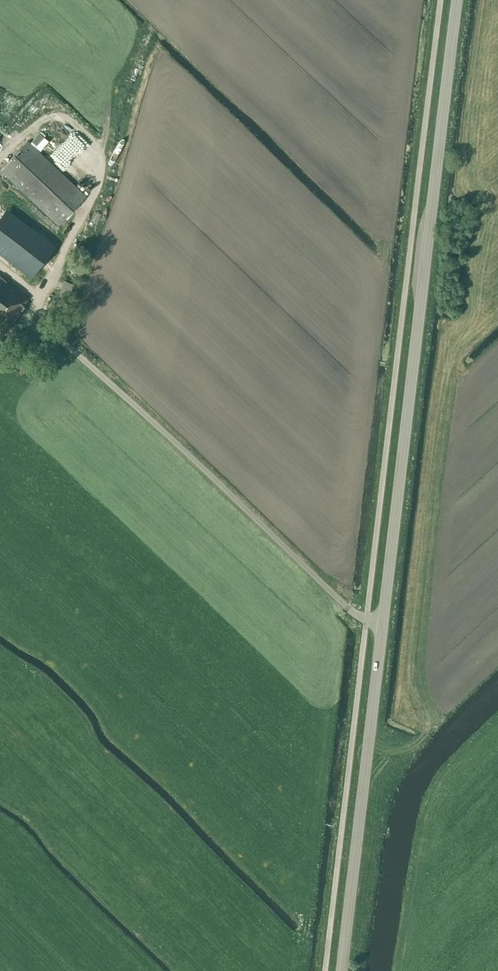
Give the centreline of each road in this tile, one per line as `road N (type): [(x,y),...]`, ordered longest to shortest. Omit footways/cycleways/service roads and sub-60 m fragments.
road 1 (secondary): [(383,621),(458,0)]
road 2 (unclassified): [(383,621),(347,609),(57,332)]
road 3 (secondary): [(342,970),(383,621)]

